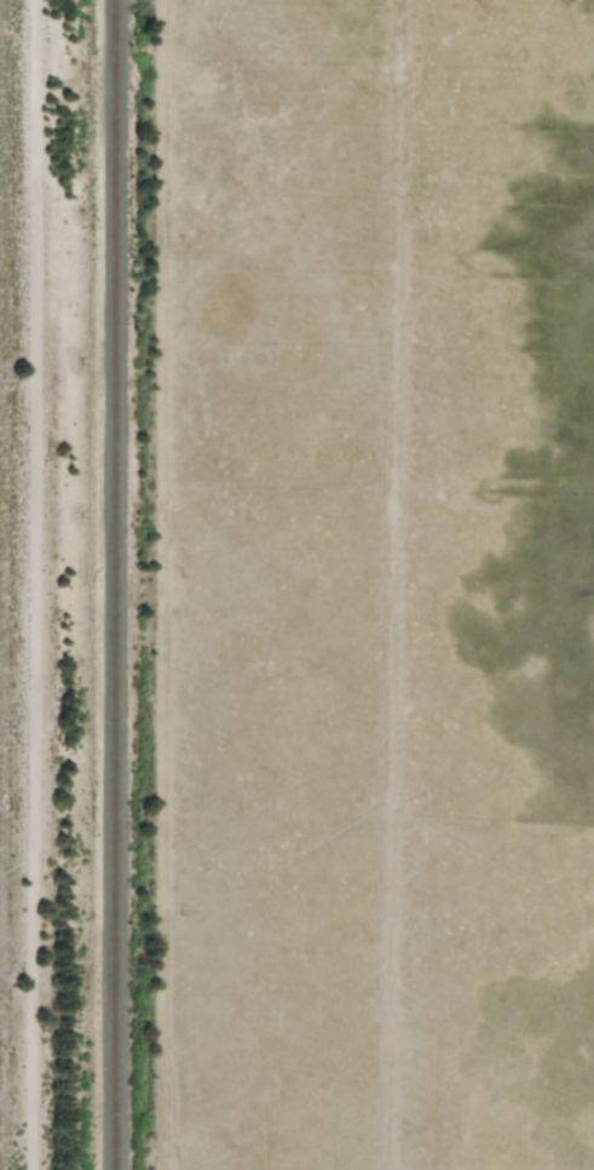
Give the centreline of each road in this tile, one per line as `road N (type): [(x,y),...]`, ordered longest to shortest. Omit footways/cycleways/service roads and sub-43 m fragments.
road 1 (residential): [(30,0),(31,1169)]

